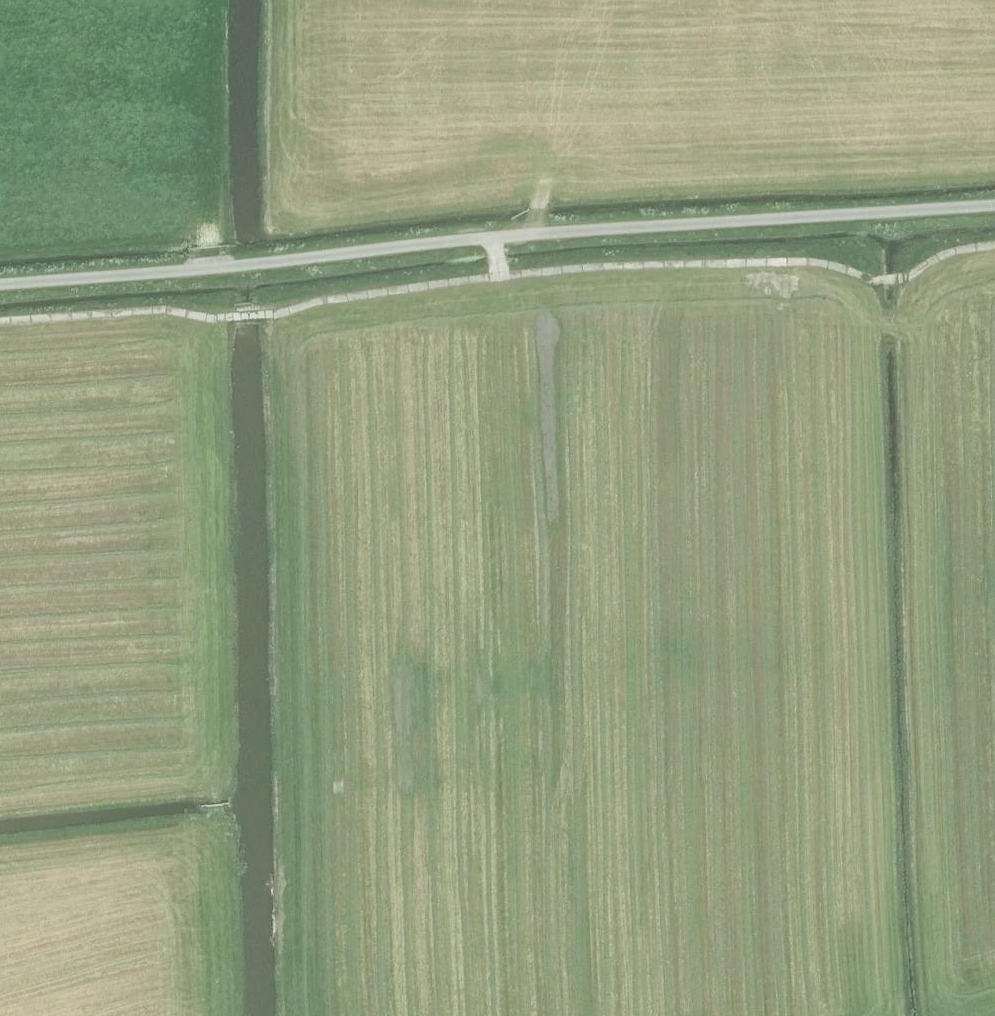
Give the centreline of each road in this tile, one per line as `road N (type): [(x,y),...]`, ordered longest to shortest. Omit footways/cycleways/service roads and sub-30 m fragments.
road 1 (track): [(994,245),(945,254),(899,279),(812,262),(605,266),(321,300),(274,315),(217,318),(166,309),(0,321)]

